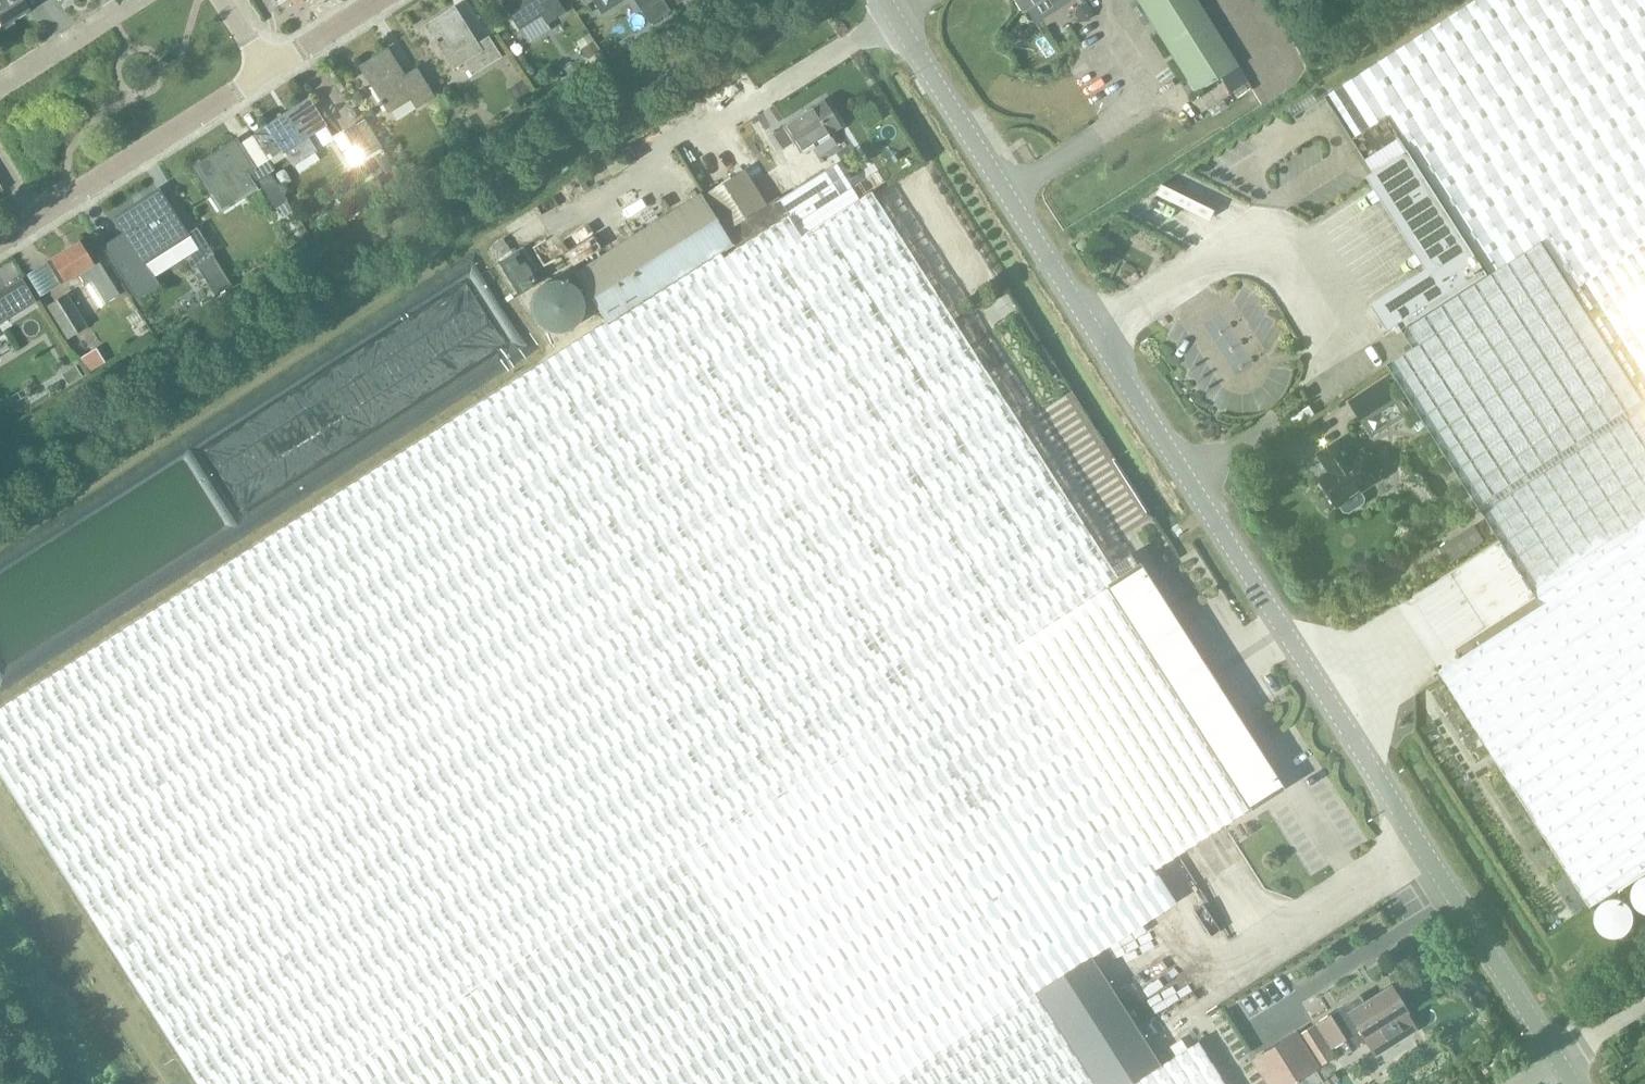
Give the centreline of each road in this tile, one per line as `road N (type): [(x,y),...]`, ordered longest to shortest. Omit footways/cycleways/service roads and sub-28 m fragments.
road 1 (unclassified): [(1573,1083),(885,0)]
road 2 (residential): [(34,219),(232,93)]
road 3 (residential): [(0,83),(133,0)]
road 4 (residential): [(266,71),(377,0)]

